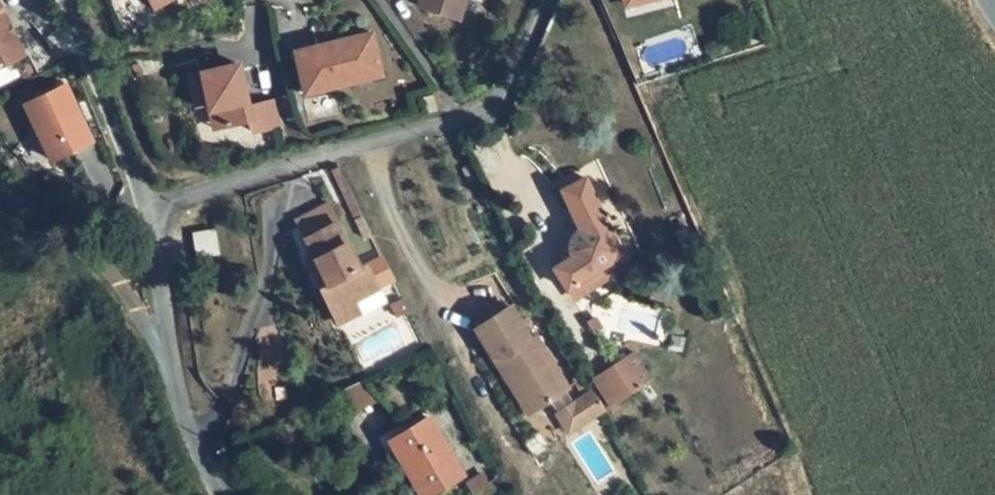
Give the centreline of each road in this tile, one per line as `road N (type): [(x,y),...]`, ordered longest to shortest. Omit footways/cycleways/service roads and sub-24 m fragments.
road 1 (residential): [(145,208),(458,118),(497,97),(548,0)]
road 2 (unclassified): [(66,0),(145,208)]
road 3 (unclassified): [(0,194),(166,342)]
road 4 (unclassified): [(166,342),(178,421),(221,494)]
road 5 (unclassified): [(145,208),(166,342)]

